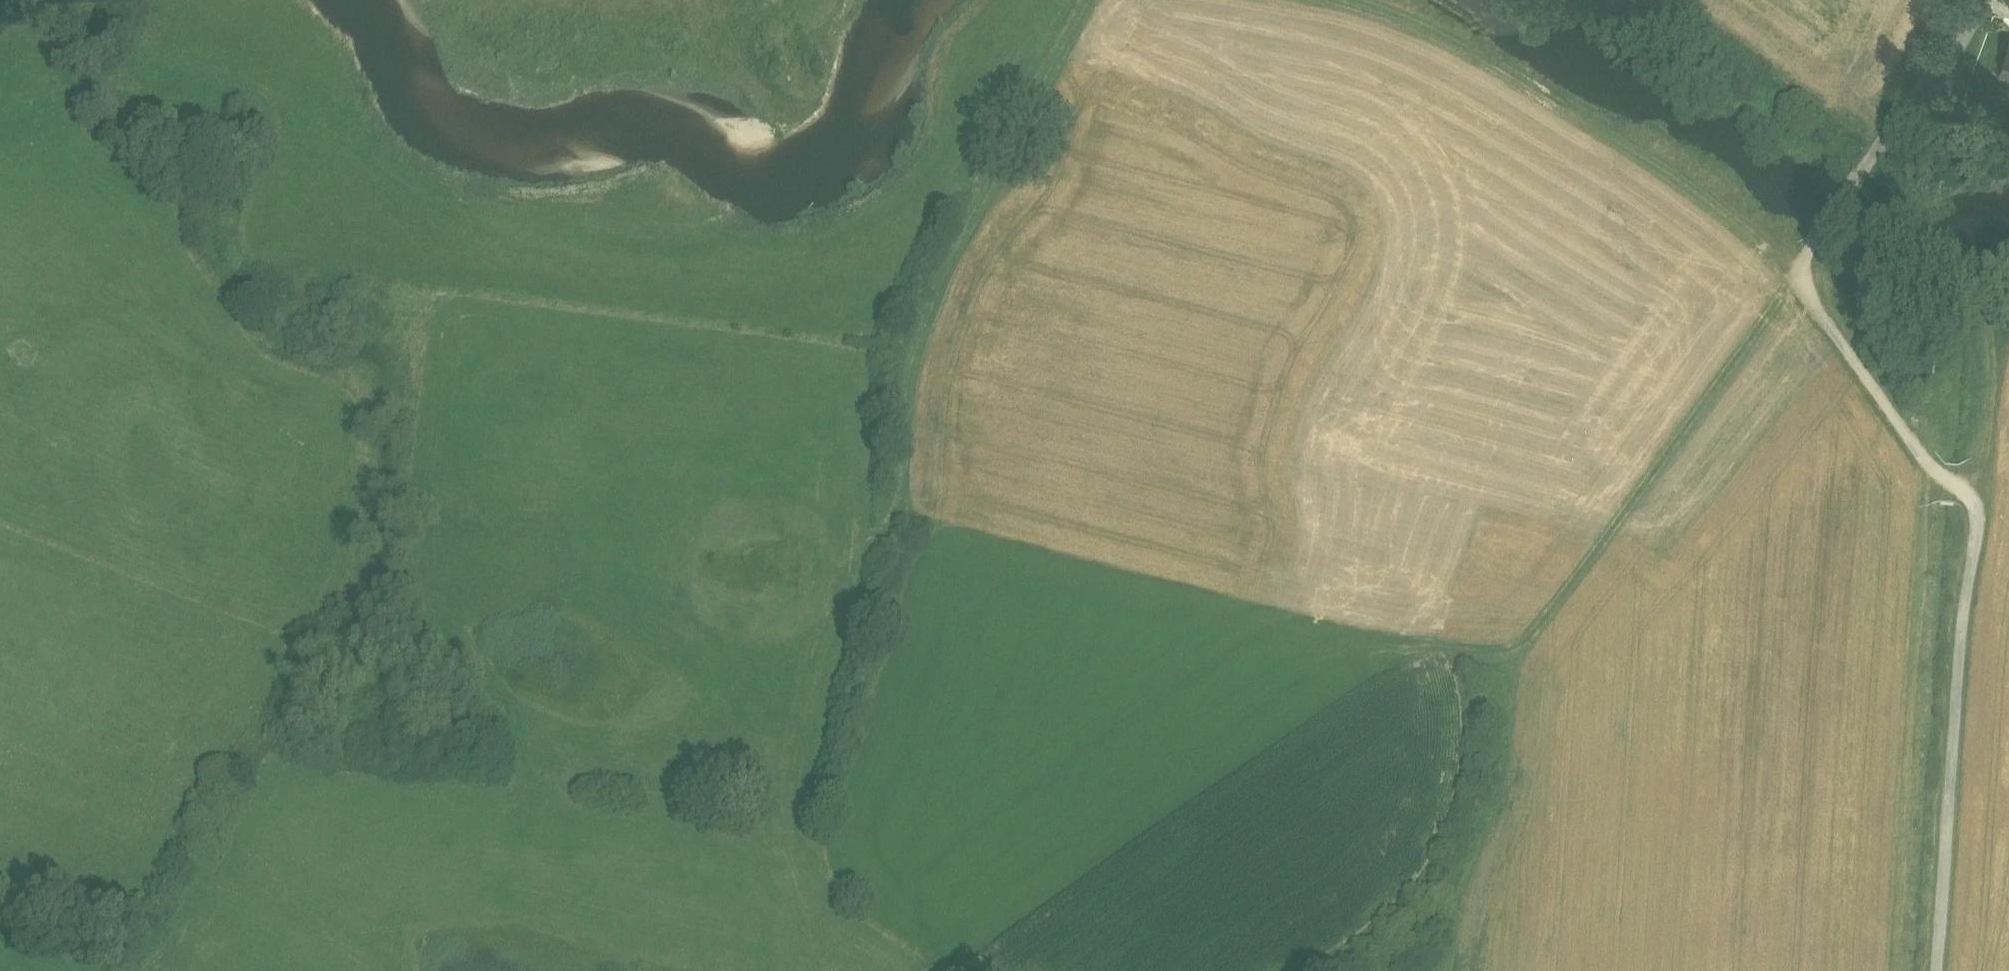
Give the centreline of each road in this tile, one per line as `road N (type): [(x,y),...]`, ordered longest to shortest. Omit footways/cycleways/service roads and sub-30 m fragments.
road 1 (unclassified): [(1819,234),(1801,264),(1814,305),(1937,472),(1972,499),(1938,970)]
road 2 (residential): [(1981,0),(1819,234)]
road 3 (track): [(1972,499),(1997,273),(2008,274)]

